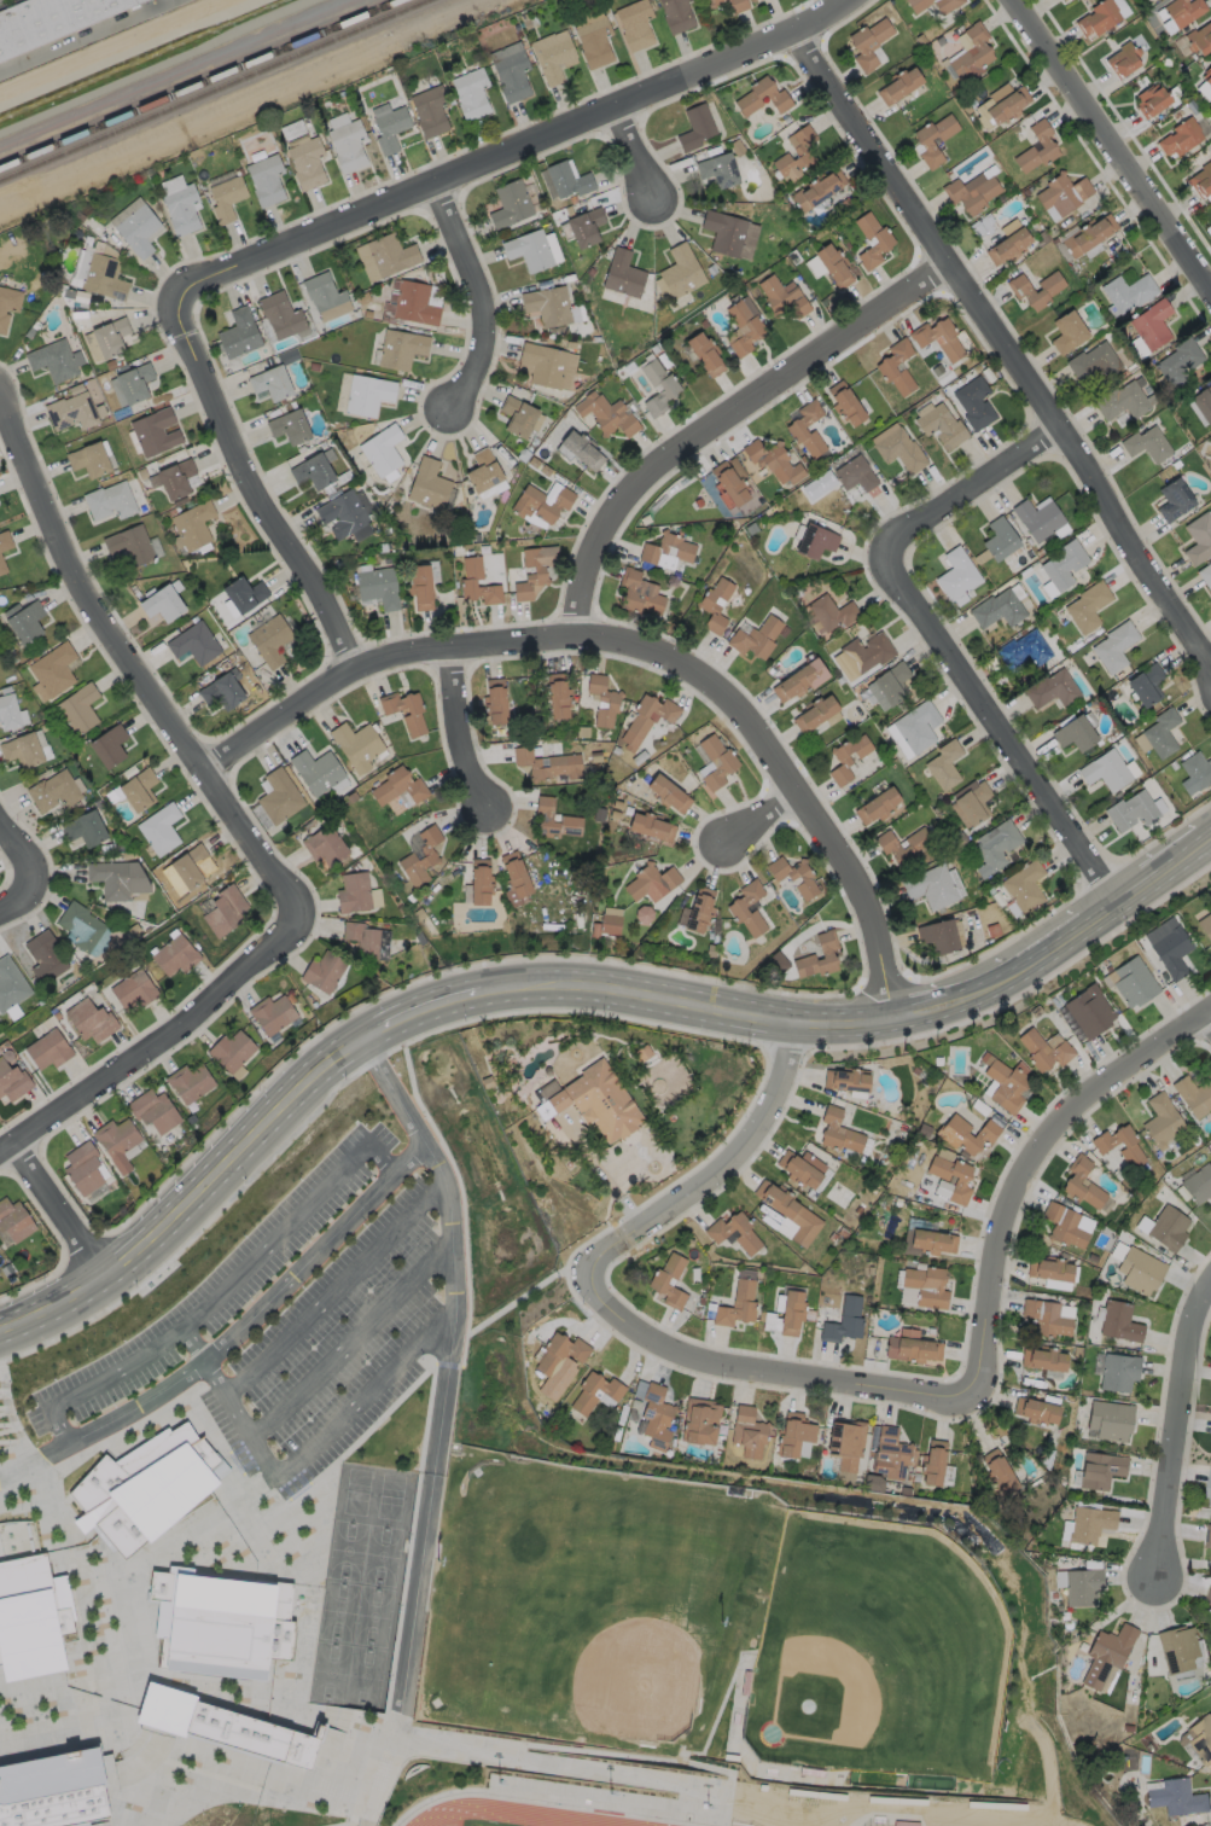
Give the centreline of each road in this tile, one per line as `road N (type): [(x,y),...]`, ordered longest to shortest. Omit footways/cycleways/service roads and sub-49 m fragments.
road 1 (residential): [(205,762),(361,658),(394,650),(583,630),(662,646),(769,737),(845,841),(868,884),(890,1013)]
road 2 (residential): [(580,1267),(623,1320),(652,1342),(692,1355),(977,1395),(999,1225),(1044,1142),(1118,1068),(1210,1004)]
road 3 (residential): [(802,23),(869,147),(954,262),(1210,665)]
road 4 (residential): [(174,290),(443,184),(850,0)]
road 5 (residential): [(1118,902),(885,547),(1061,428)]
road 6 (tertiary): [(890,1013),(793,1023),(604,988),(496,985),(394,1019),(310,1075)]
road 7 (residential): [(0,405),(87,599),(299,901)]
road 8 (residential): [(583,630),(609,529),(675,450),(868,330),(954,262)]
road 9 (residential): [(361,658),(174,290)]
road 10 (tertiary): [(310,1075),(106,1274),(0,1328)]
road 11 (residential): [(299,901),(273,942),(140,1052),(0,1149)]
road 12 (tertiary): [(1210,296),(1010,0)]
road 13 (residential): [(793,1023),(769,1104),(723,1167),(580,1267)]
road 14 (residential): [(1159,1574),(1177,1389),(1210,1285)]
road 15 (residential): [(443,184),(489,312),(482,361),(452,409)]
road 16 (secondary): [(1083,926),(968,991),(890,1013)]
road 17 (residential): [(449,640),(471,762),(508,809)]
road 18 (residential): [(106,1274),(12,1141)]
road 19 (secondary): [(1210,838),(1083,926)]

